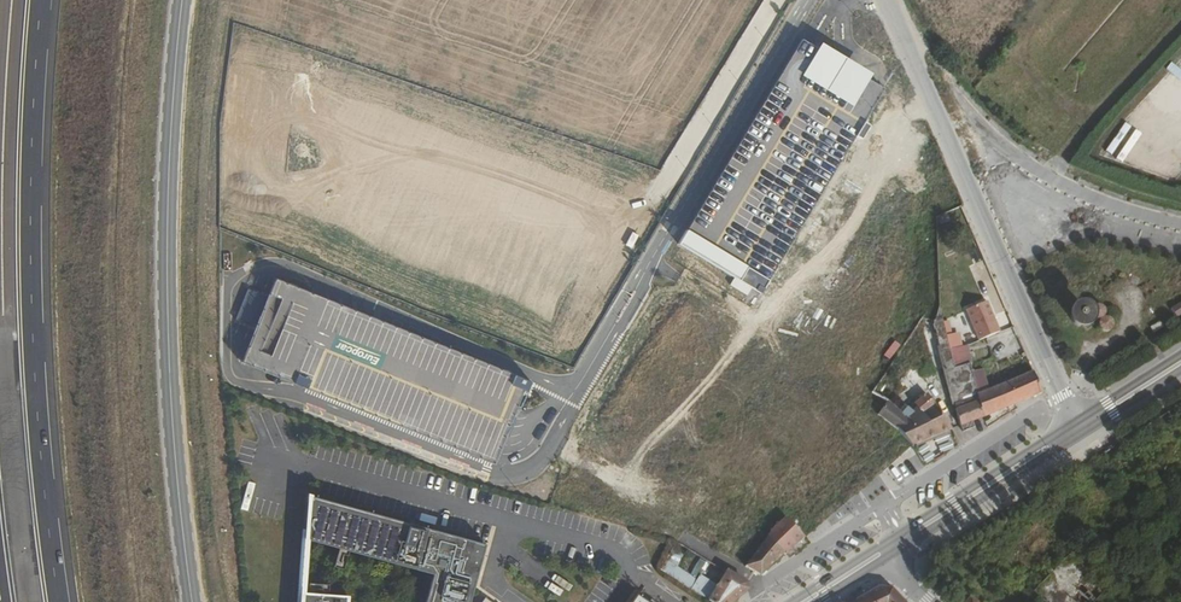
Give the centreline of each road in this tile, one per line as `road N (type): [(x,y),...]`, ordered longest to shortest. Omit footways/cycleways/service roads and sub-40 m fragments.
road 1 (secondary): [(192,601),(167,349),(174,93),(186,0)]
road 2 (trunk): [(61,601),(33,330),(45,0)]
road 3 (unclassified): [(885,0),(1077,431)]
road 4 (unclassified): [(581,394),(809,0)]
road 5 (tertiary): [(886,551),(1077,431)]
road 6 (tertiary): [(1077,431),(1180,363)]

